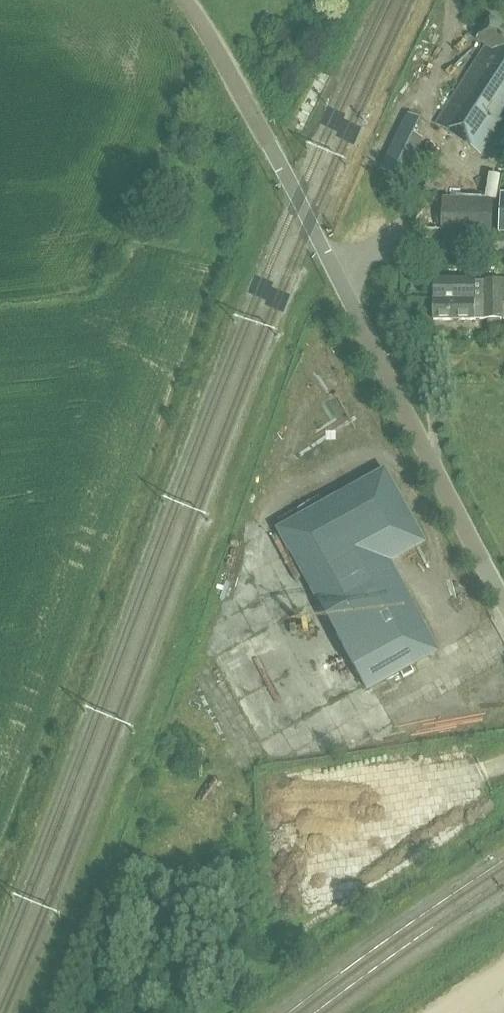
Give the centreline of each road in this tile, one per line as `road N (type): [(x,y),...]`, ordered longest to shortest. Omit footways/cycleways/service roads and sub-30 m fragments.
road 1 (unclassified): [(503,600),(336,270)]
road 2 (unclassified): [(185,0),(336,270)]
road 3 (residential): [(336,270),(406,242),(503,247)]

